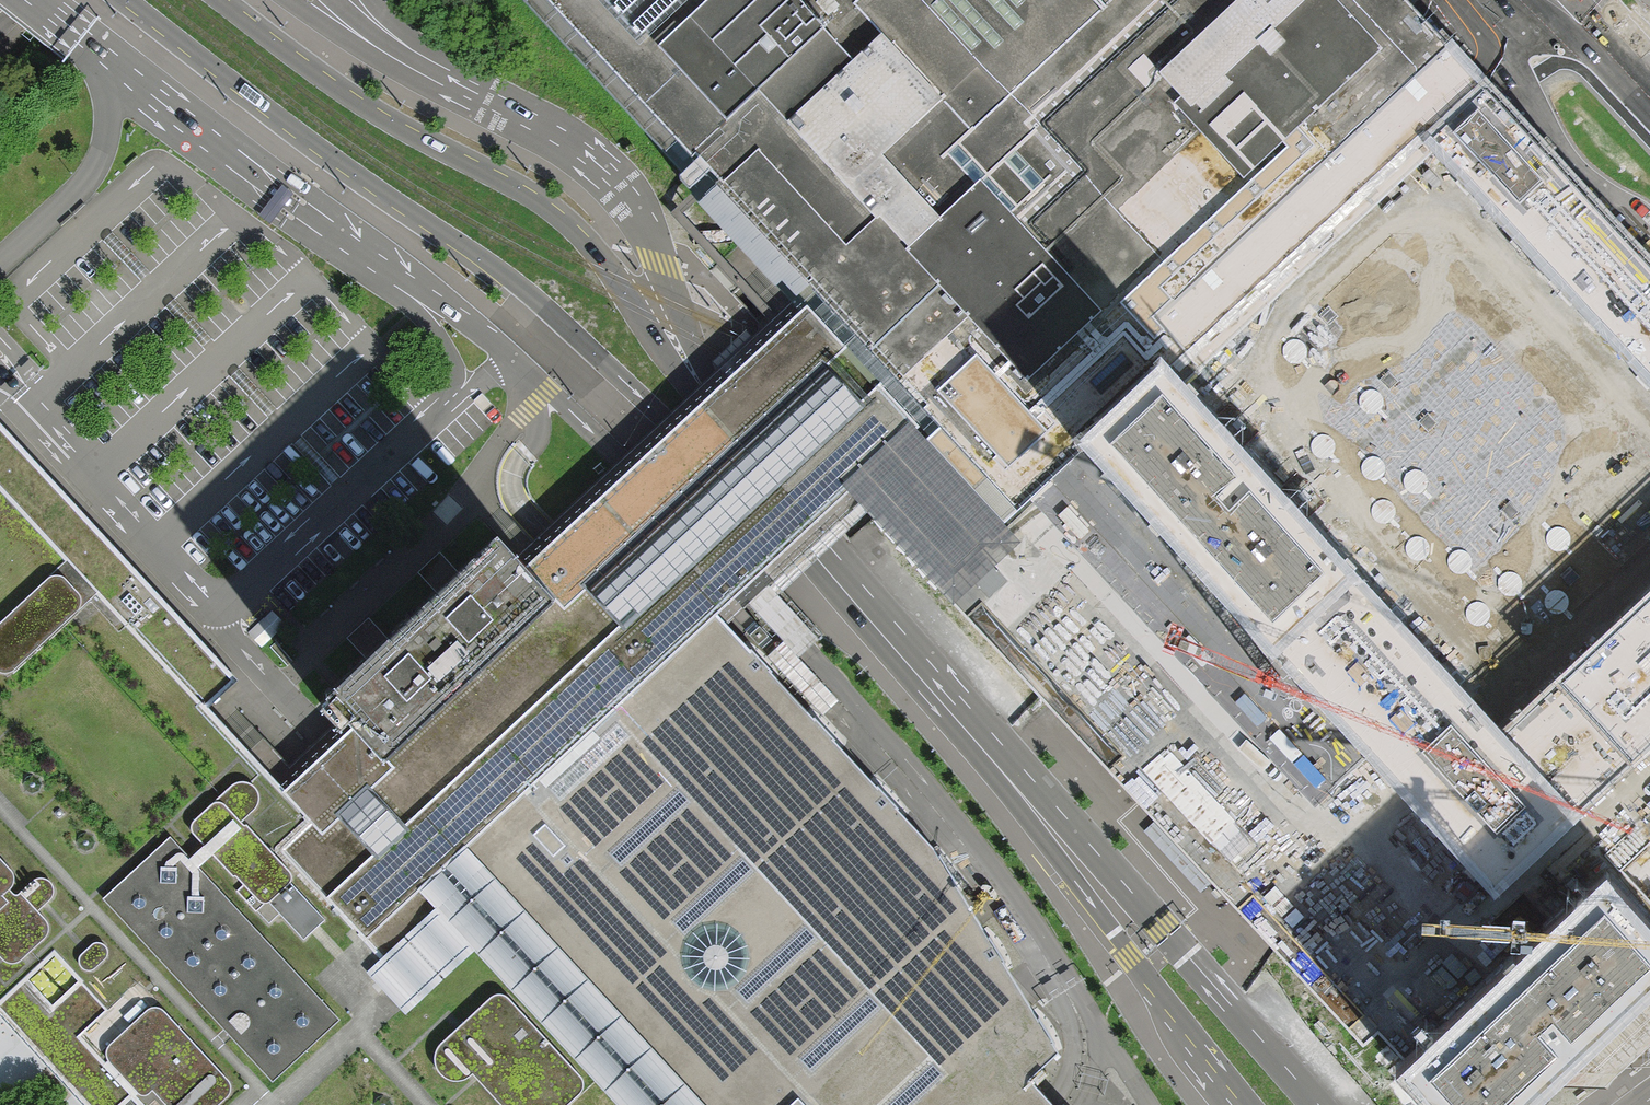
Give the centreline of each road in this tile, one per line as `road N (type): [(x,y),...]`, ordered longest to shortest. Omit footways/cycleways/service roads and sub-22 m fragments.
road 1 (primary): [(126,0),(312,145),(530,295),(788,524)]
road 2 (primary): [(788,524),(622,283),(567,219),(323,79),(221,0)]
road 3 (primary): [(788,524),(1059,836)]
road 4 (primary): [(1317,1104),(1164,927),(1059,836)]
road 5 (primary): [(1059,836),(1113,931),(1251,1104)]

